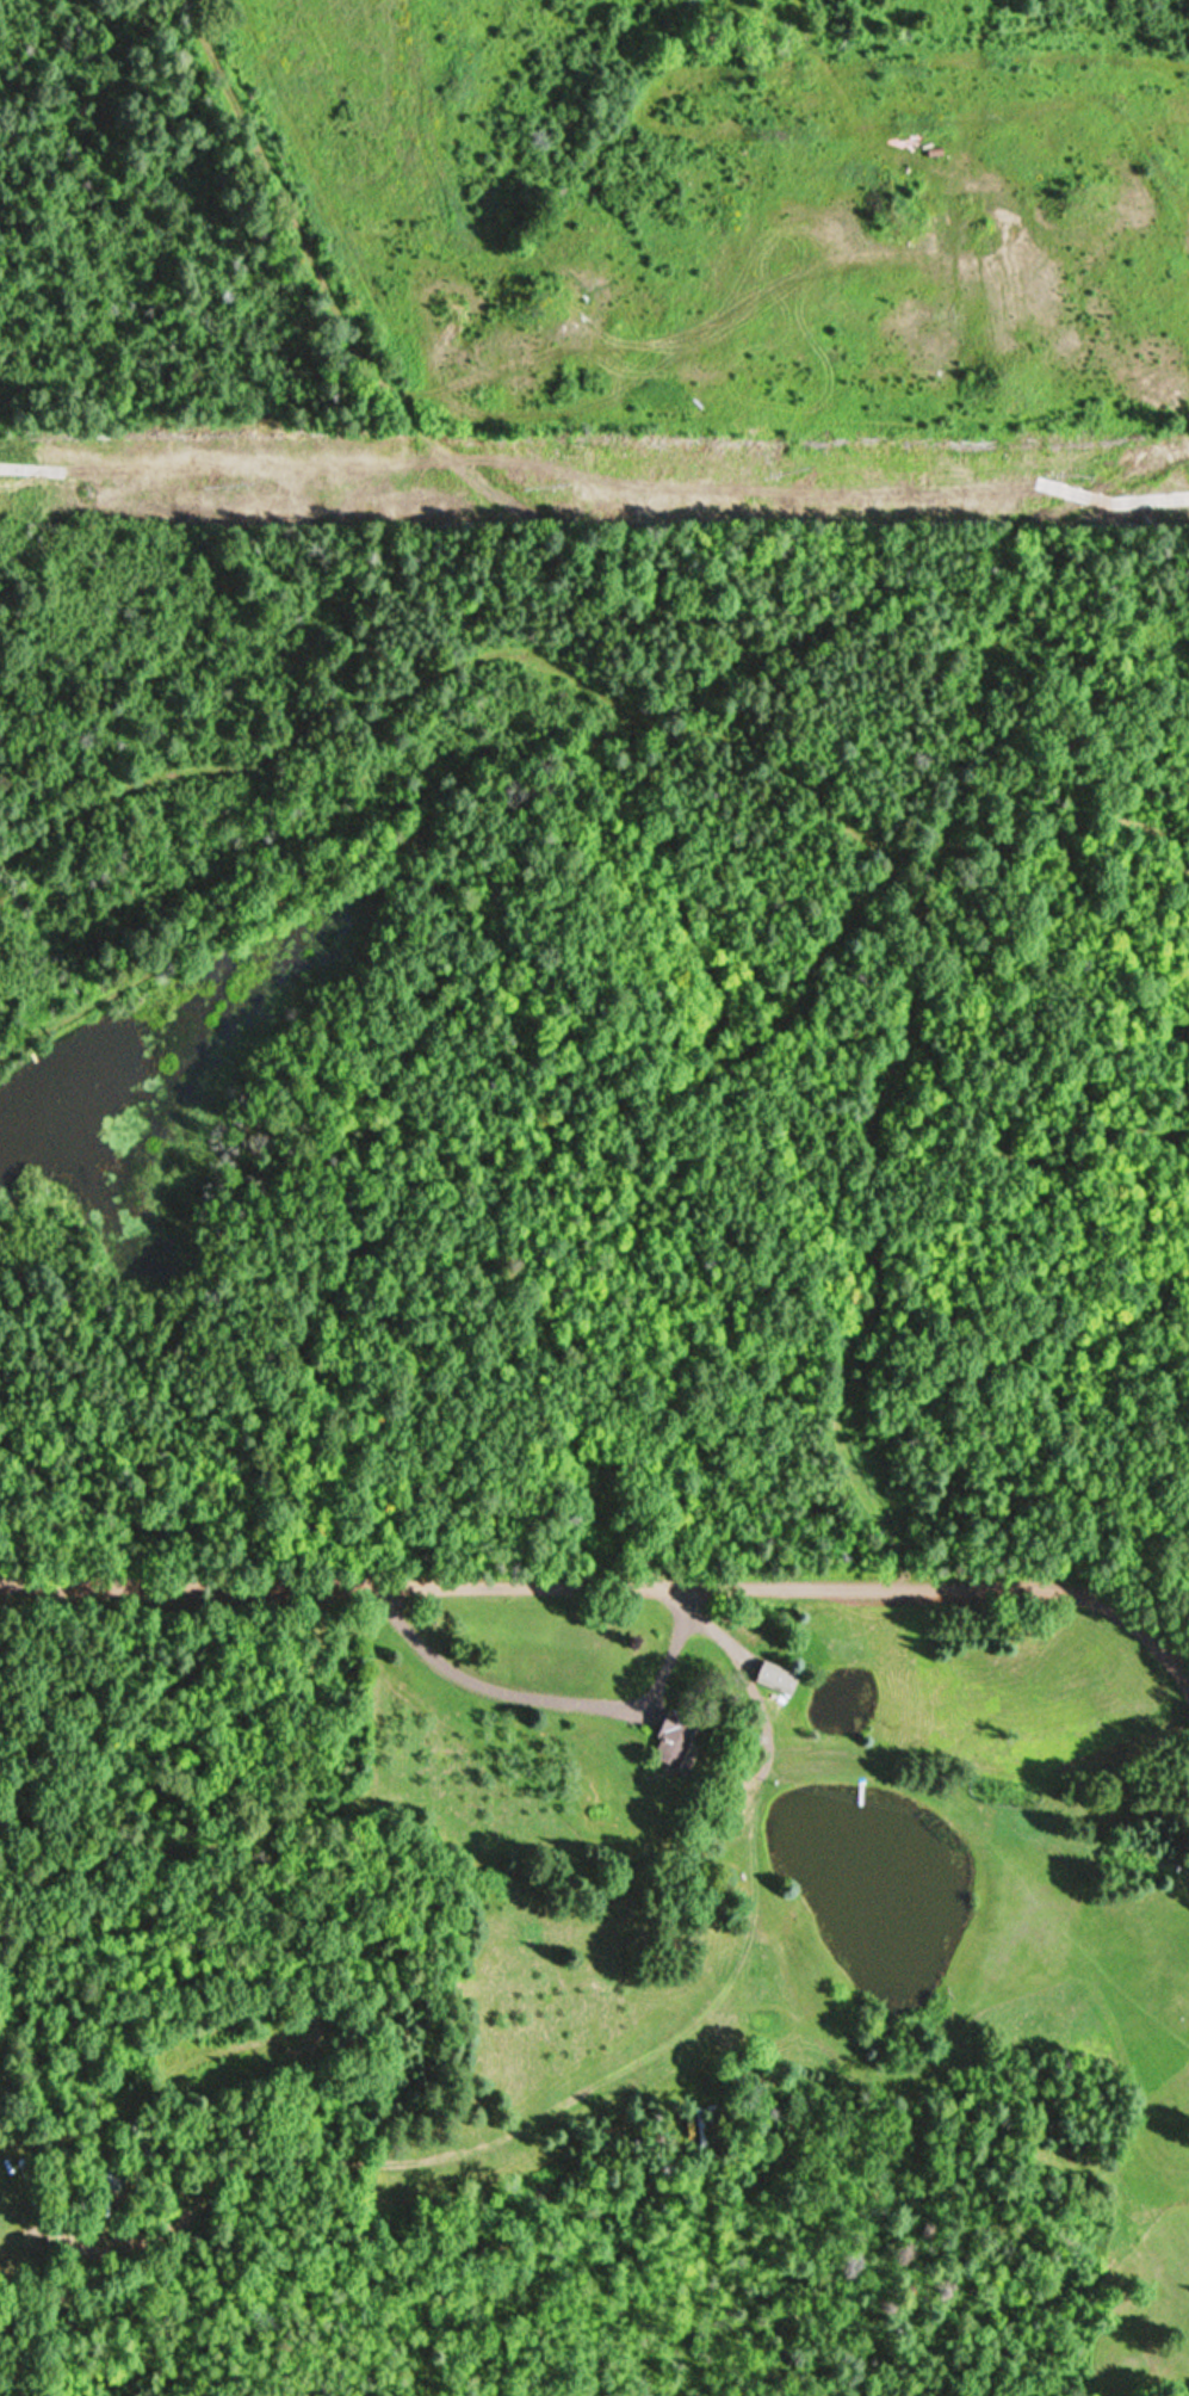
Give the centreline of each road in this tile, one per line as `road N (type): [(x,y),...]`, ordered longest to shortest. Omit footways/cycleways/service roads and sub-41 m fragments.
road 1 (residential): [(1188,1751),(1160,1684),(1086,1595),(0,1582)]

